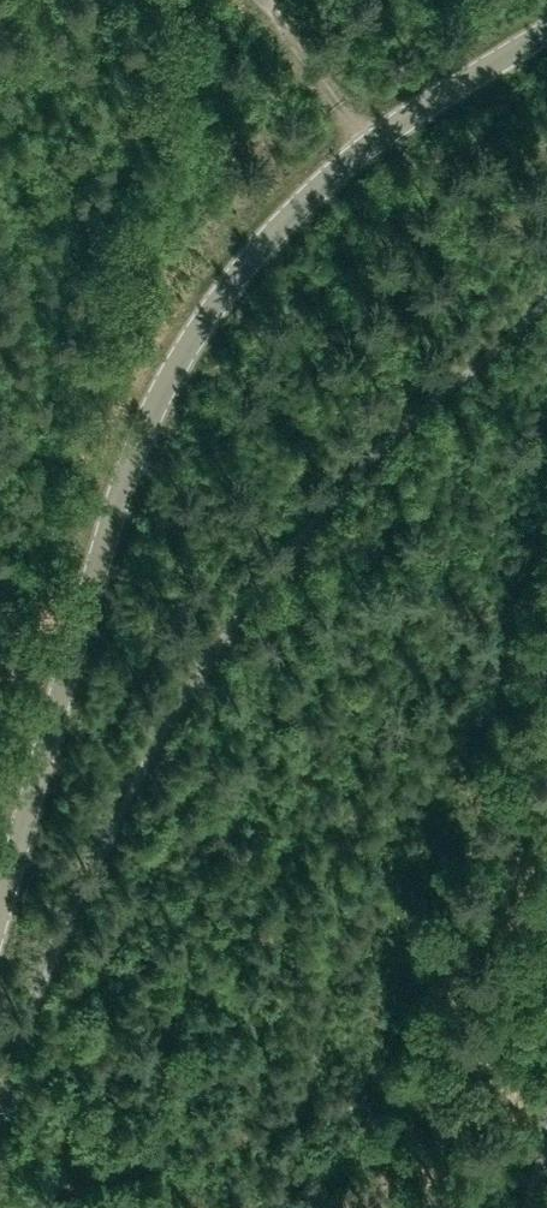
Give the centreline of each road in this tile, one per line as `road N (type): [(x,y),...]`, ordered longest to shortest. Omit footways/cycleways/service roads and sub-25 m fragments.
road 1 (tertiary): [(0,929),(155,396),(219,283),(378,142),(546,36)]
road 2 (track): [(261,0),(378,142)]

